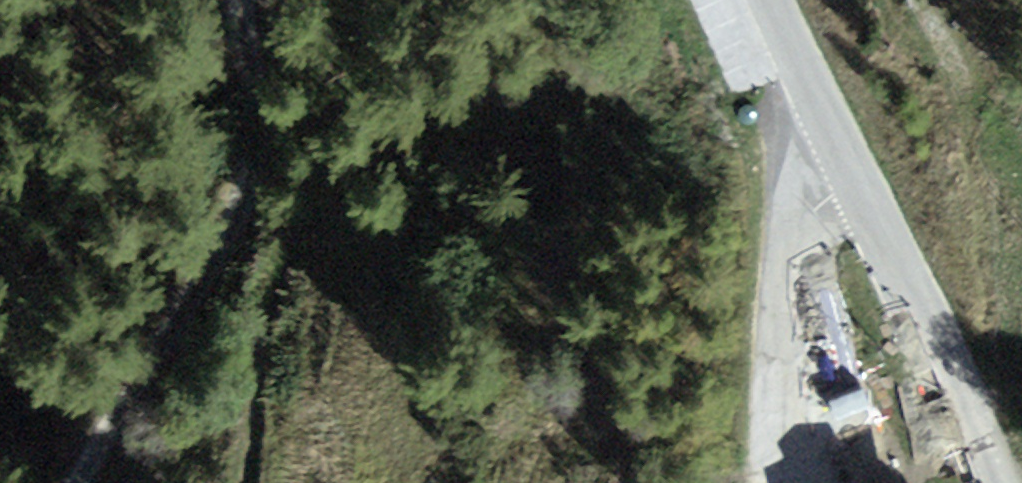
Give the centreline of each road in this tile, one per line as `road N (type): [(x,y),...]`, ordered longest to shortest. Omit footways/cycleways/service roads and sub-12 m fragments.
road 1 (tertiary): [(840,147),(992,482)]
road 2 (unclassified): [(840,147),(809,187),(791,257),(781,336),(782,482)]
road 3 (track): [(207,258),(250,143),(252,46),(242,0)]
road 4 (track): [(207,258),(72,482)]
road 5 (tertiary): [(769,0),(840,147)]

